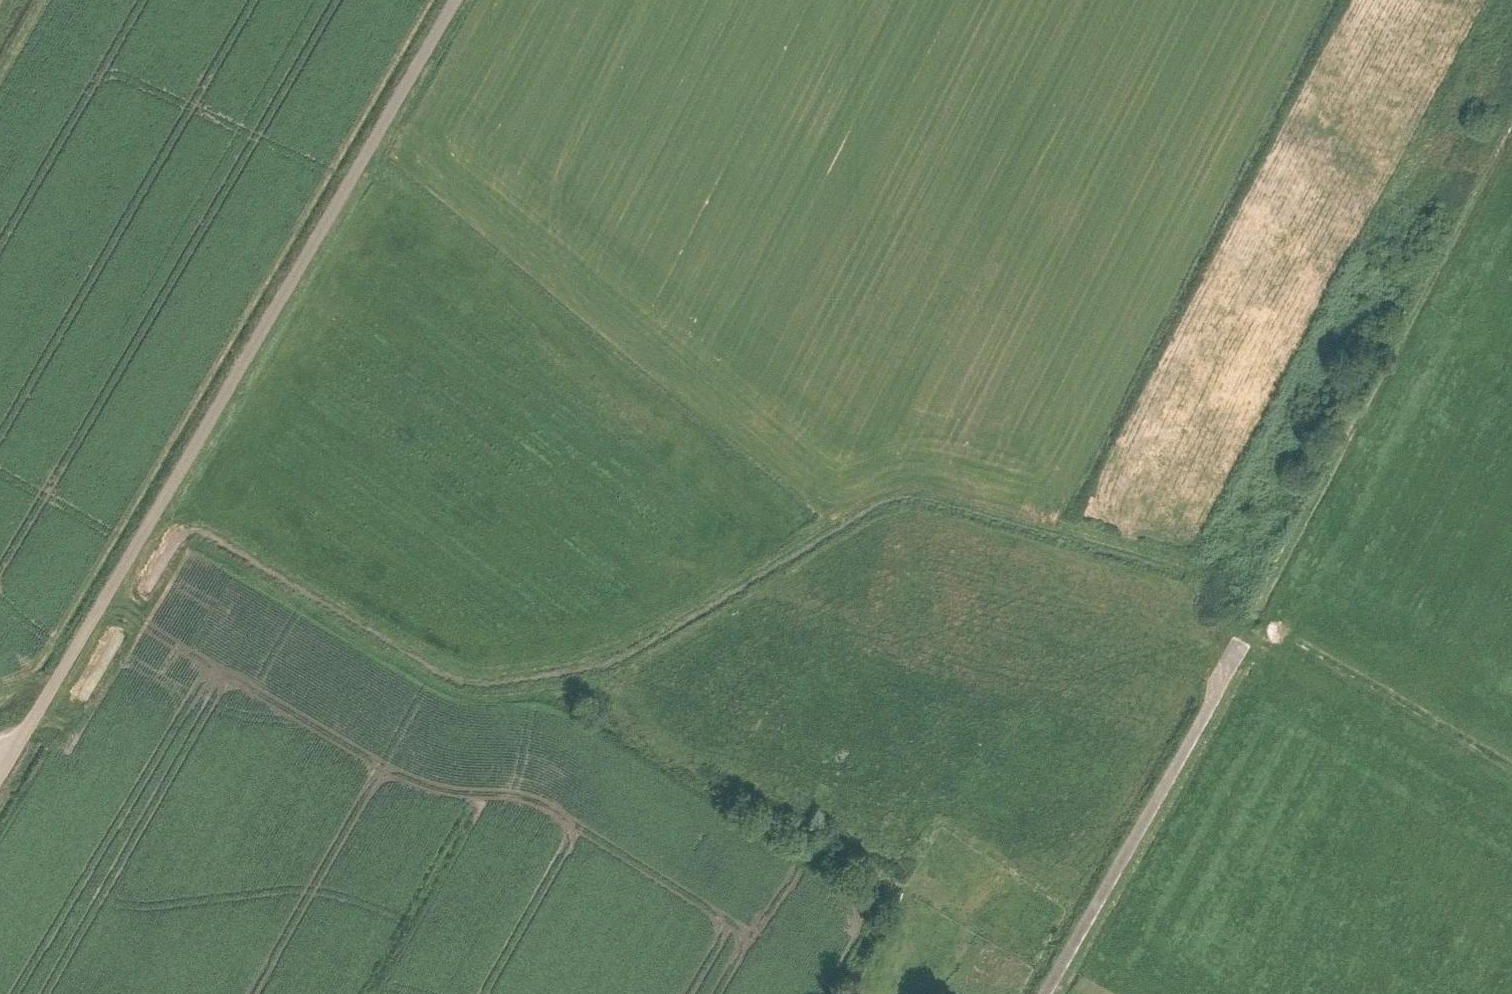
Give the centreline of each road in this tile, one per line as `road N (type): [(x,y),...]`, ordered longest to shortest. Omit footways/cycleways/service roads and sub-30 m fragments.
road 1 (unclassified): [(455,0),(0,777)]
road 2 (unclassified): [(1046,993),(1192,738)]

